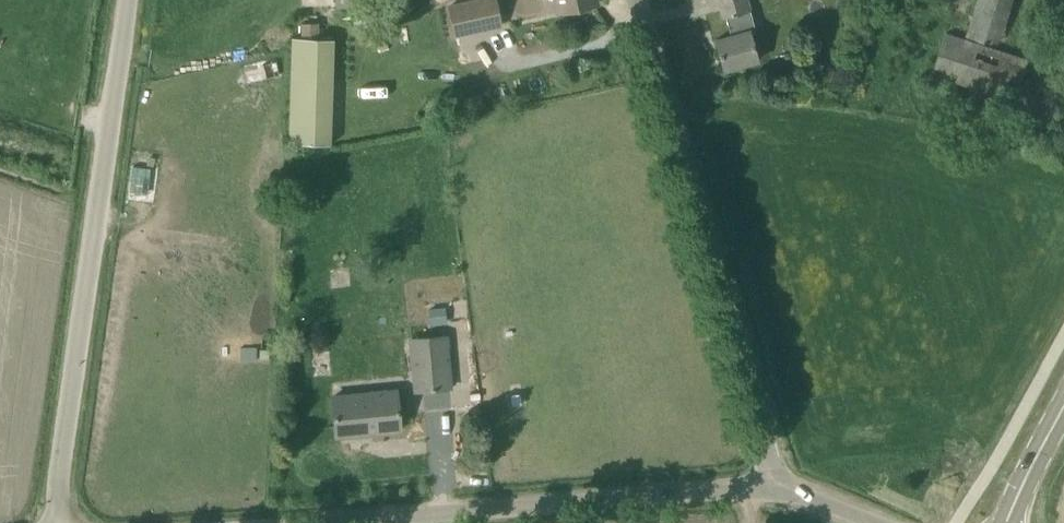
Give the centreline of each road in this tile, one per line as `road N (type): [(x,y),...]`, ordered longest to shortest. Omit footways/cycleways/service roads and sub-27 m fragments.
road 1 (unclassified): [(51,522),(128,0)]
road 2 (unclassified): [(781,492),(634,0)]
road 3 (unclassified): [(299,522),(742,487),(781,492)]
road 4 (primary): [(1004,522),(1063,414)]

